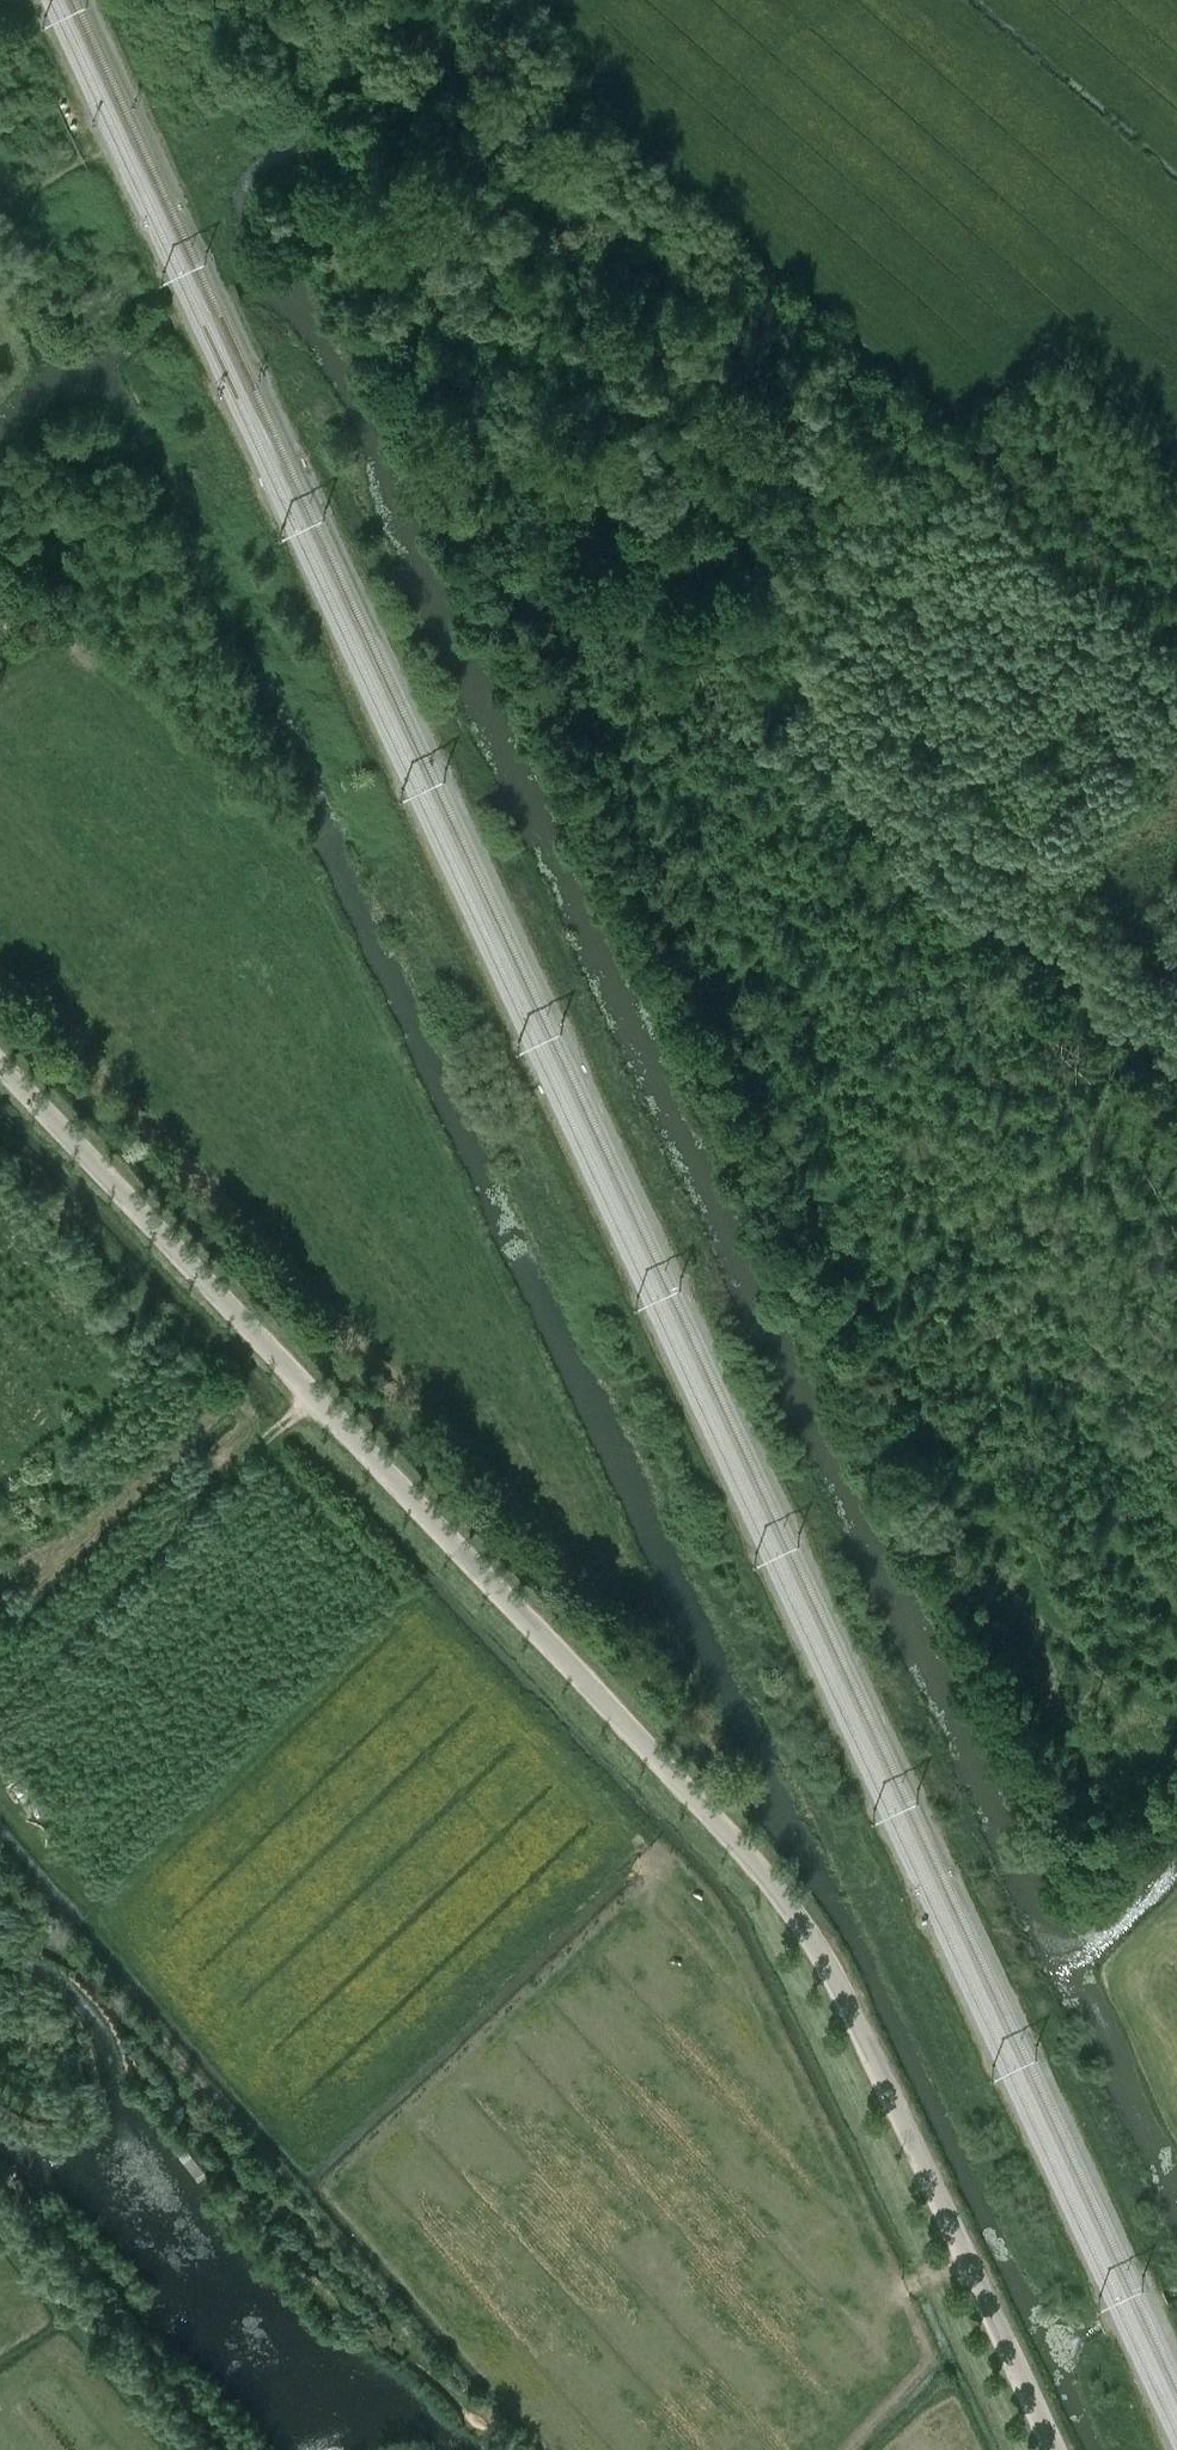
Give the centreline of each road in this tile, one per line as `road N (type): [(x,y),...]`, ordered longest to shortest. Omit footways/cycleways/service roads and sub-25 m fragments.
road 1 (unclassified): [(1064,2449),(826,1956),(769,1879),(0,1065)]

